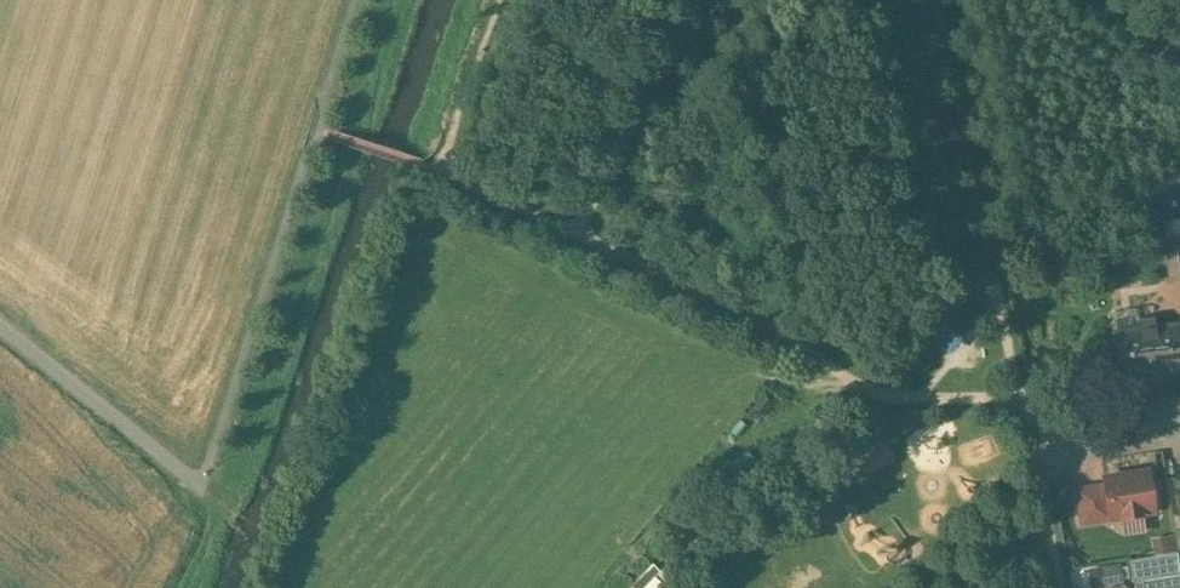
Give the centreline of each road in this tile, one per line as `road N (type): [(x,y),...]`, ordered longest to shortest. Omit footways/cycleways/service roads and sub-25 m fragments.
road 1 (track): [(201,489),(0,328)]
road 2 (residential): [(1179,424),(1027,448)]

